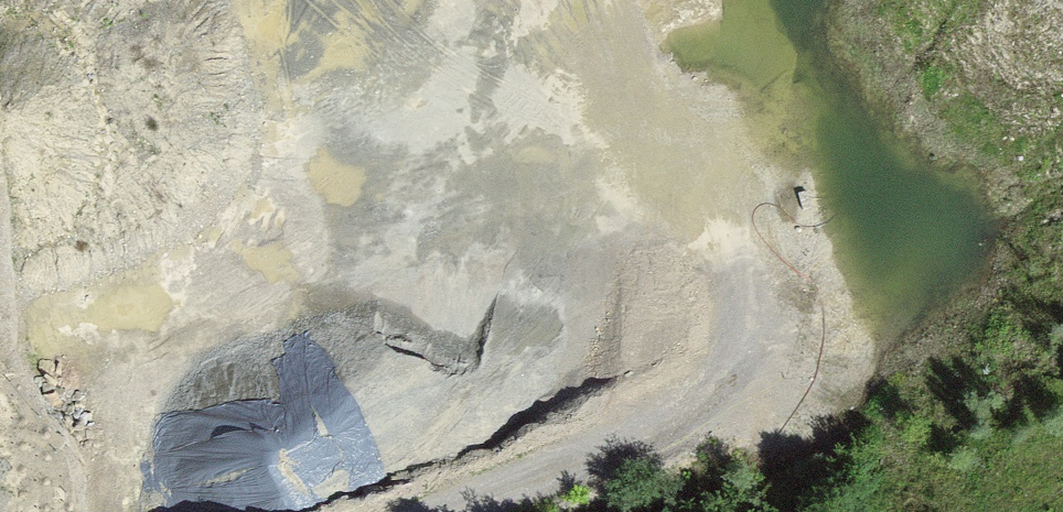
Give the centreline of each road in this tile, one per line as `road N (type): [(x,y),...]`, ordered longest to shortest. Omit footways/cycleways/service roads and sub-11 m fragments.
road 1 (track): [(189,511),(596,343),(718,261),(725,172),(666,16)]
road 2 (track): [(433,511),(820,363)]

